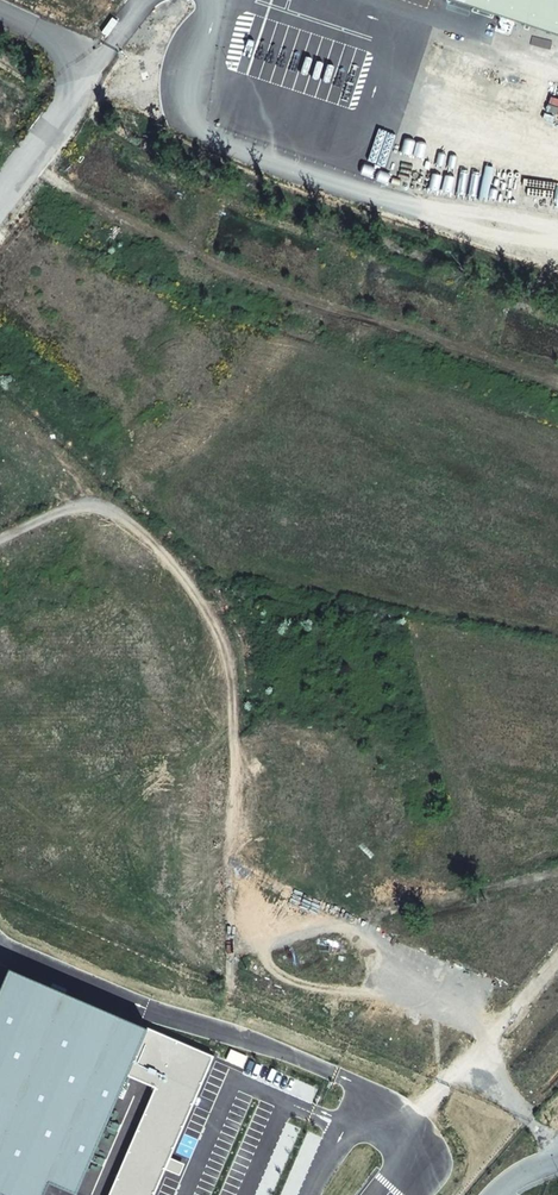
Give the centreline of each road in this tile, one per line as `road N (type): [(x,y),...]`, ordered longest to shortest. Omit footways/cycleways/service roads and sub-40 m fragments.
road 1 (track): [(26,166),(214,265),(557,385)]
road 2 (unclassified): [(0,201),(97,65),(86,49),(0,3)]

